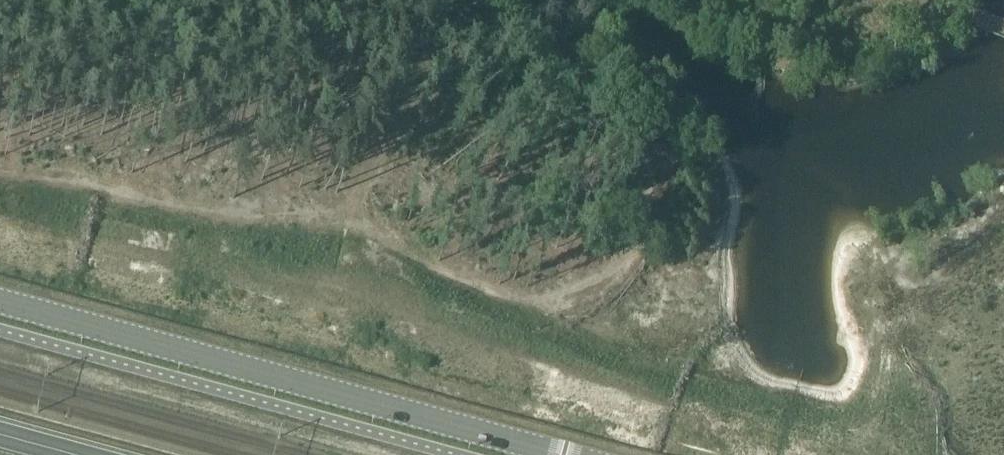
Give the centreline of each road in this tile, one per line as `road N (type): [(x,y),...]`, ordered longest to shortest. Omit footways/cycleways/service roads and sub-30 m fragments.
road 1 (secondary): [(590,454),(0,296)]

